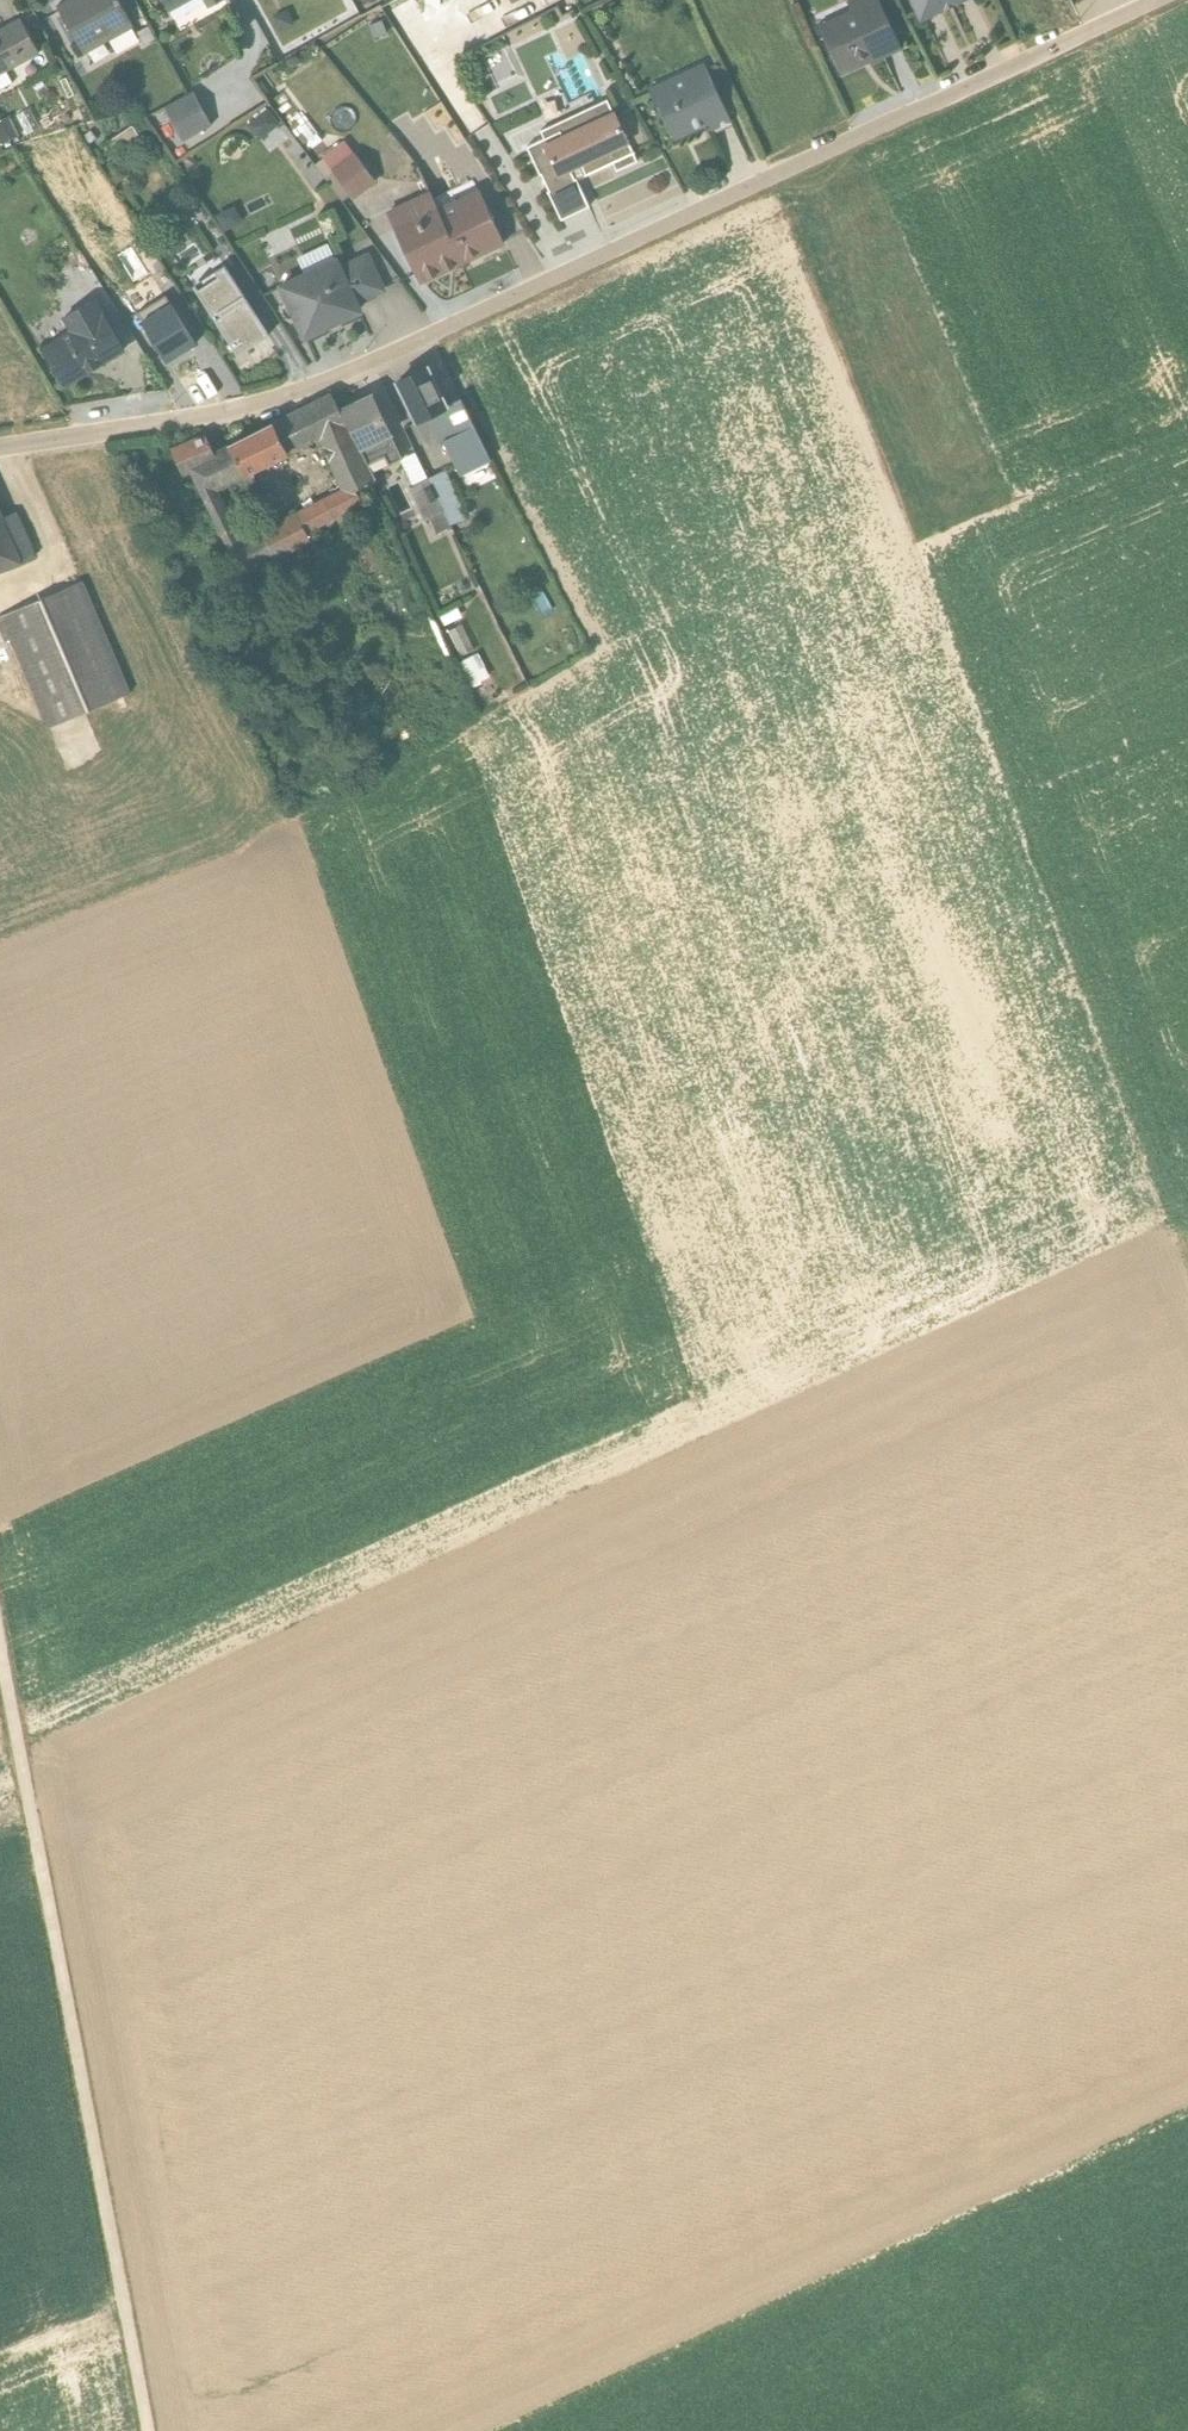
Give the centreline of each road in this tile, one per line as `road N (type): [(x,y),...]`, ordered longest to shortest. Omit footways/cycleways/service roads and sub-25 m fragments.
road 1 (residential): [(1155,0),(326,384),(252,407),(0,446)]
road 2 (unclassified): [(0,1664),(148,2430)]

